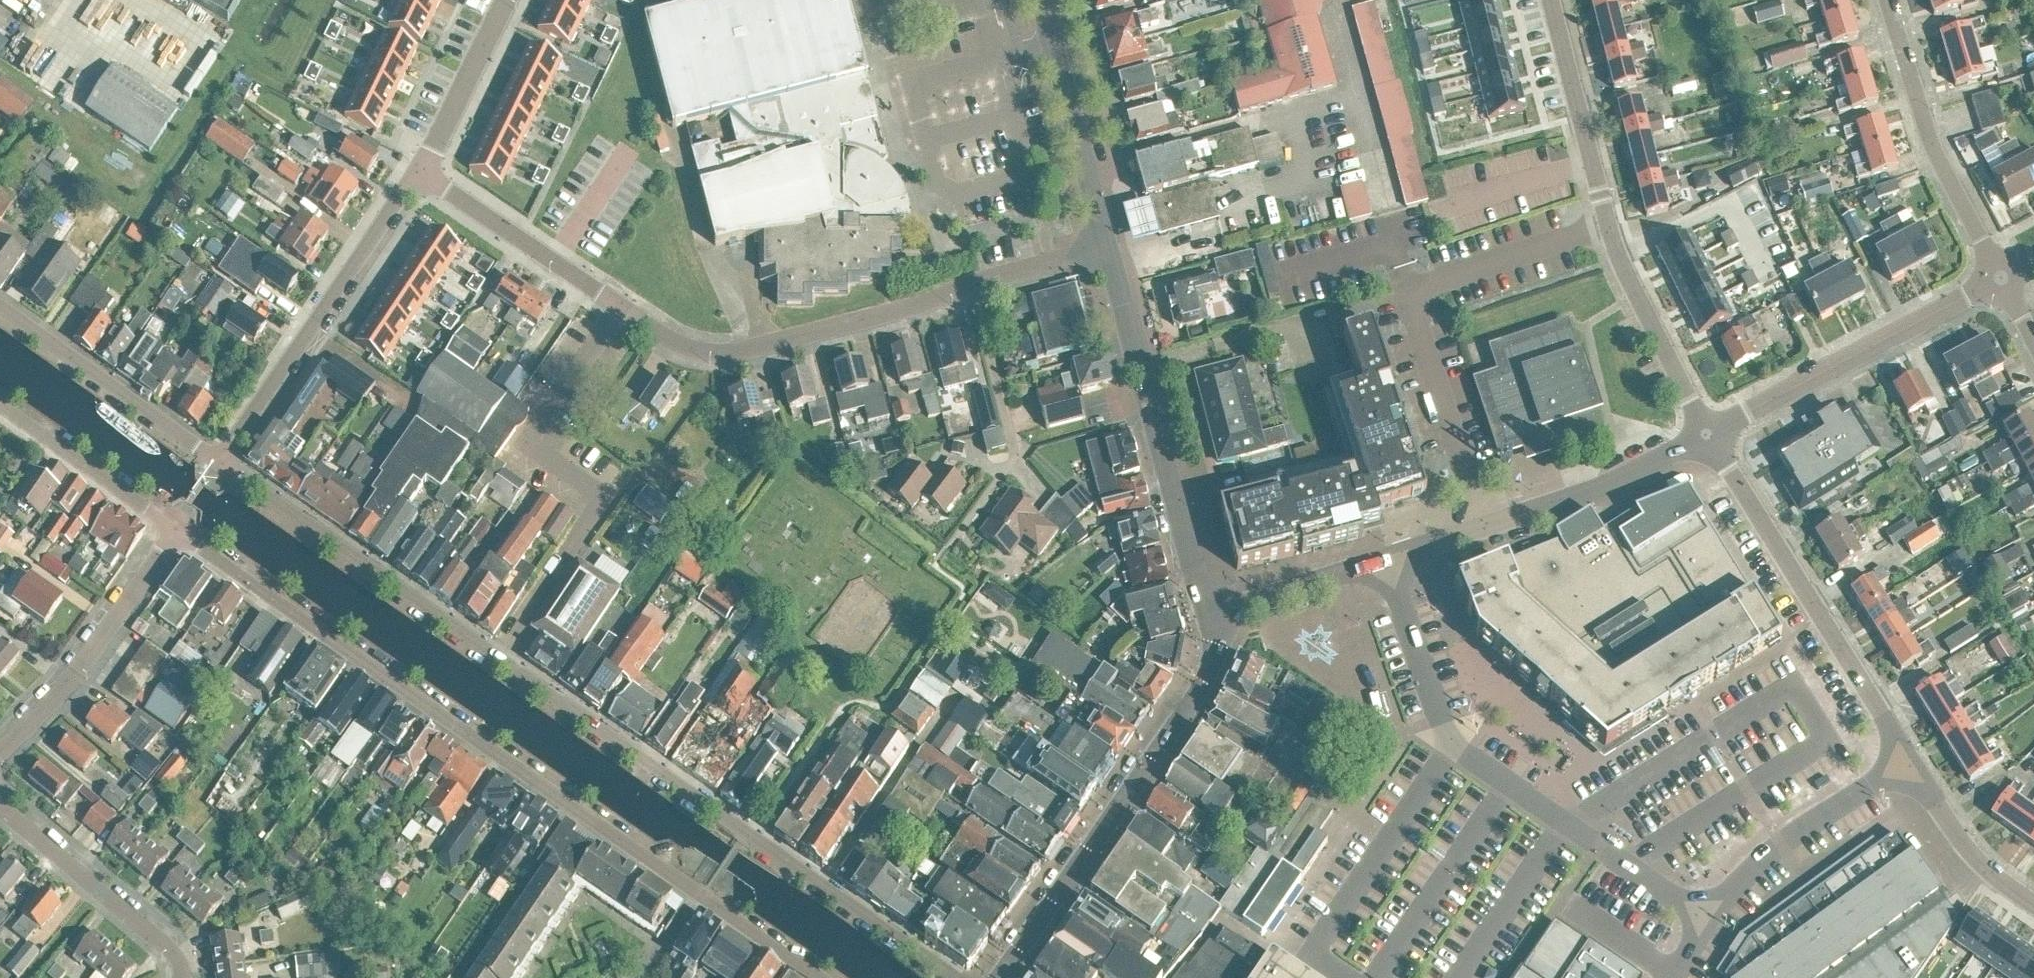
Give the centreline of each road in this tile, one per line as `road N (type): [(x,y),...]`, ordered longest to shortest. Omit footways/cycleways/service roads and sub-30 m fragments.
road 1 (residential): [(173,528),(704,897)]
road 2 (residential): [(957,977),(506,664)]
road 3 (residential): [(1202,613),(1558,505),(1708,435)]
road 4 (residential): [(1708,435),(1621,267),(1550,0)]
road 5 (residential): [(506,664),(605,500),(527,448),(616,306)]
road 6 (secondary): [(1202,613),(1206,642),(1191,685),(992,977)]
road 7 (residential): [(1907,764),(1708,435)]
road 8 (residential): [(616,306),(677,346),(707,354),(973,291)]
road 9 (secondary): [(1202,613),(1108,251)]
road 10 (residential): [(216,463),(420,173)]
road 11 (residential): [(506,664),(216,463)]
road 12 (residential): [(1708,435),(1998,283)]
road 13 (residential): [(1672,977),(1738,883),(1773,851),(1907,764)]
road 14 (residential): [(1998,283),(1924,130),(1884,0)]
road 15 (residential): [(0,752),(78,670),(173,528)]
road 16 (residential): [(1086,169),(1351,96)]
road 17 (residential): [(216,463),(0,307)]
road 18 (residential): [(420,173),(616,306)]
road 19 (residential): [(178,957),(0,809)]
road 20 (residential): [(0,407),(173,528)]
road 21 (residential): [(420,173),(505,0)]
road 22 (residential): [(2033,907),(1987,874),(1907,764)]
road 23 (secondary): [(1086,169),(1040,0)]
road 24 (residential): [(973,291),(1016,450)]
road 25 (residential): [(973,291),(1108,251)]
road 26 (residential): [(704,897),(817,977)]

